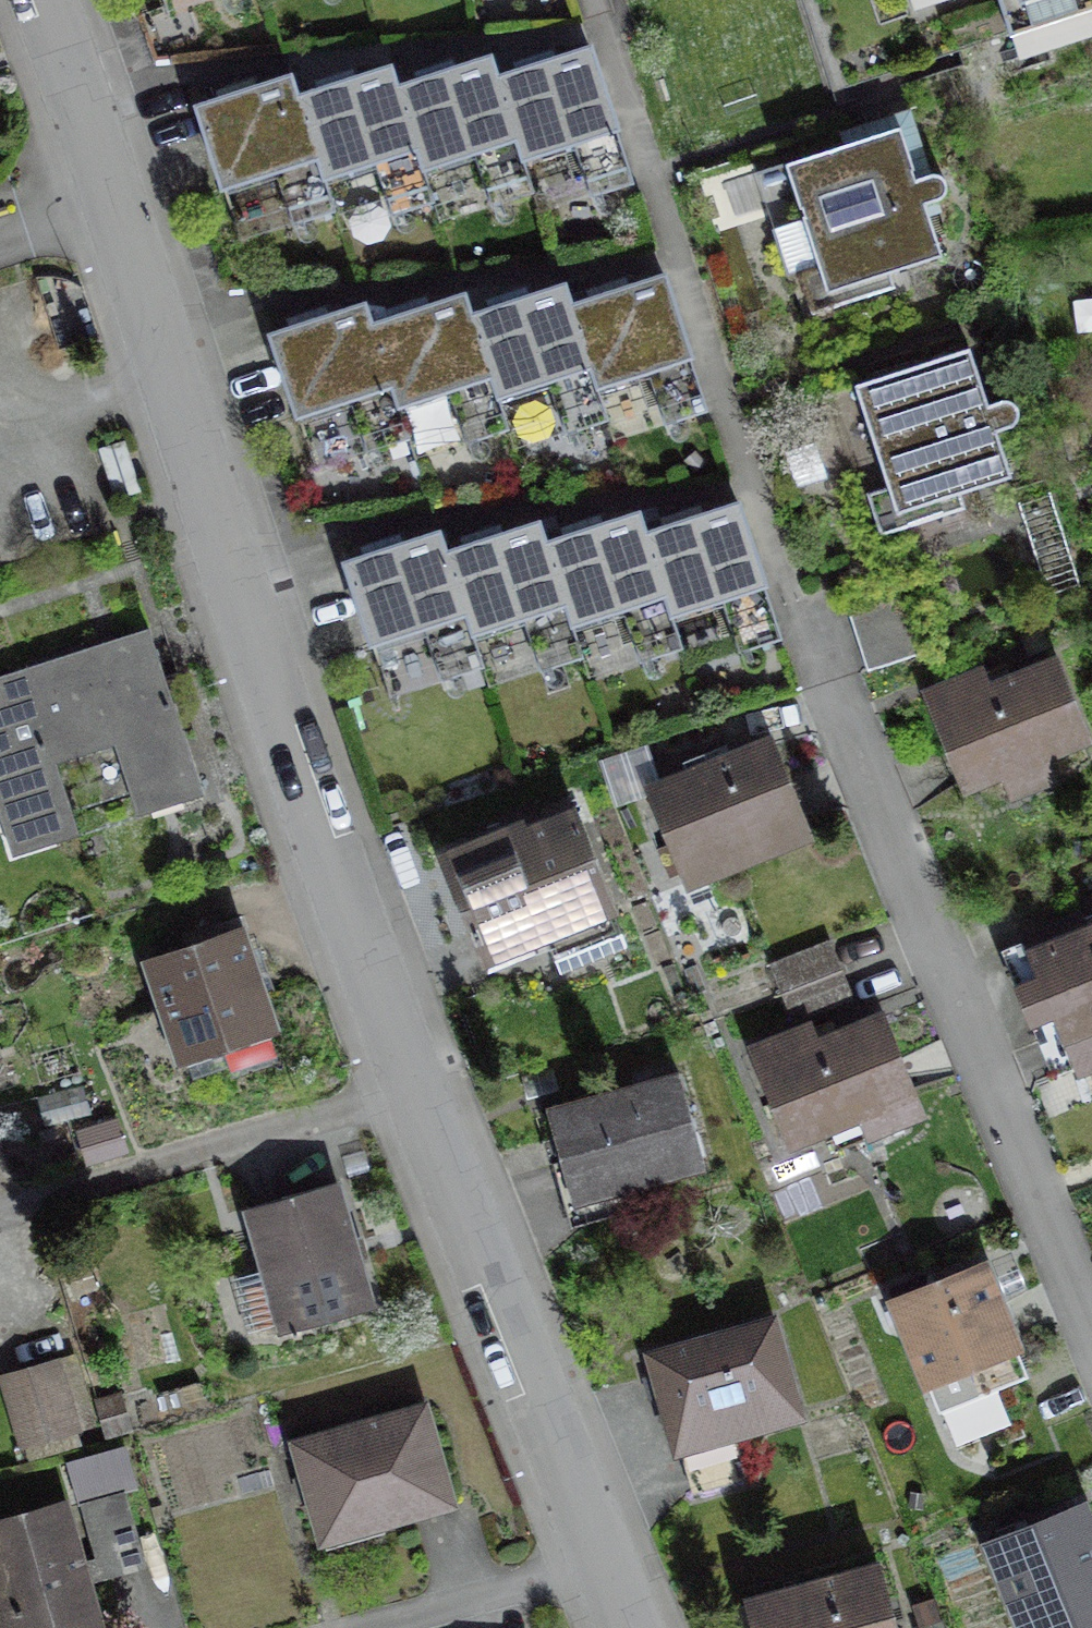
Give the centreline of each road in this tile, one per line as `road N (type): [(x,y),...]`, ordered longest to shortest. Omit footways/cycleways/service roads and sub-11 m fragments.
road 1 (residential): [(627,1627),(414,1105),(85,99),(45,0)]
road 2 (residential): [(1091,1351),(819,684),(592,0)]

